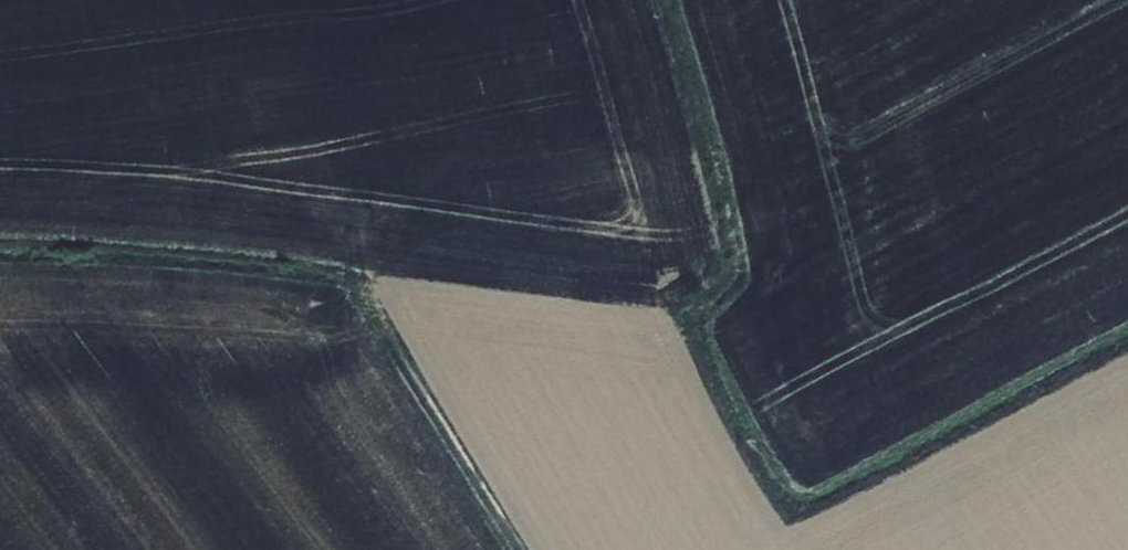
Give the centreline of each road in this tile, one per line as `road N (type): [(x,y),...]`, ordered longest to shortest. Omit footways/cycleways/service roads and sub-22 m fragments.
road 1 (track): [(517,549),(353,280)]

